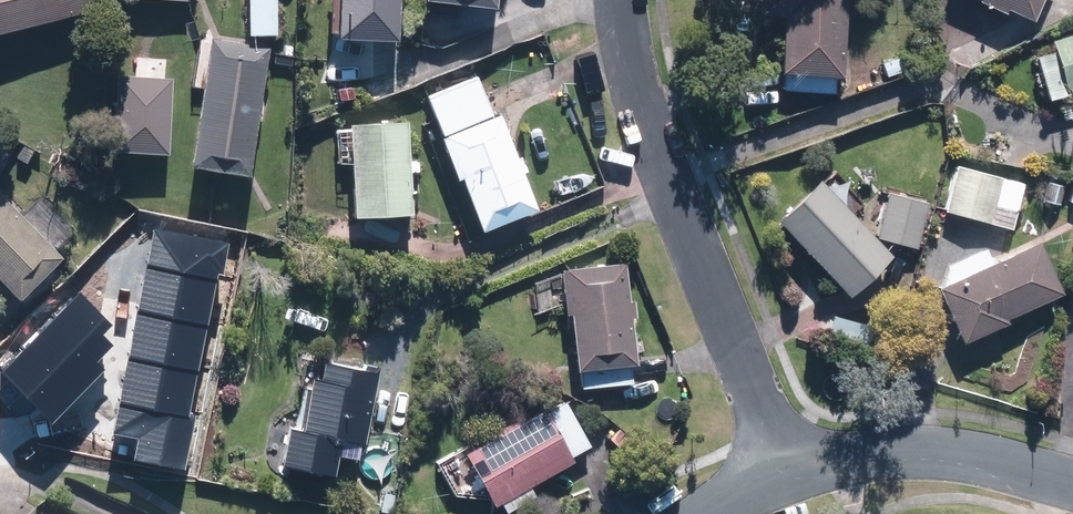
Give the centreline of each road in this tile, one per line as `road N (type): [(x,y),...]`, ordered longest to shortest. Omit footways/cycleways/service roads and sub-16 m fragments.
road 1 (residential): [(787,465),(663,171),(629,52),(626,0)]
road 2 (residential): [(1072,481),(988,458),(884,447),(787,465)]

